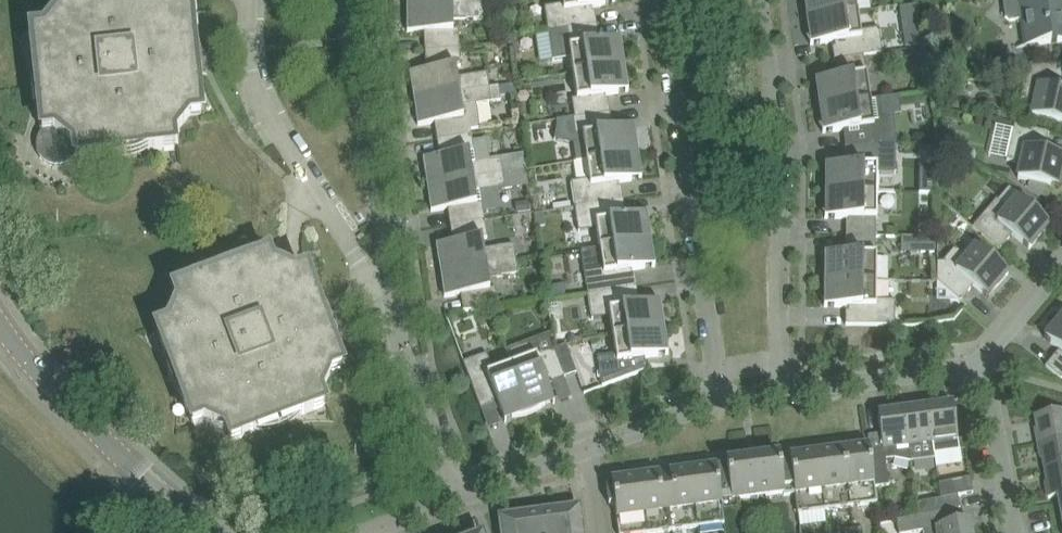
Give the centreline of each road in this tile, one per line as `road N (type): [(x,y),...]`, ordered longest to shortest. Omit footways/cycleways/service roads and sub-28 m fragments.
road 1 (residential): [(715,402),(665,0)]
road 2 (residential): [(788,390),(778,282),(785,146),(766,0)]
road 3 (residential): [(254,0),(248,30),(263,92),(376,279),(392,286)]
road 4 (residential): [(392,286),(354,0)]
road 5 (residential): [(191,532),(0,338)]
road 6 (residential): [(465,494),(715,402)]
road 7 (residential): [(465,494),(429,427),(392,286)]
road 8 (residential): [(788,390),(989,363)]
road 9 (residential): [(1020,532),(989,363)]
road 10 (residential): [(989,363),(1061,266)]

